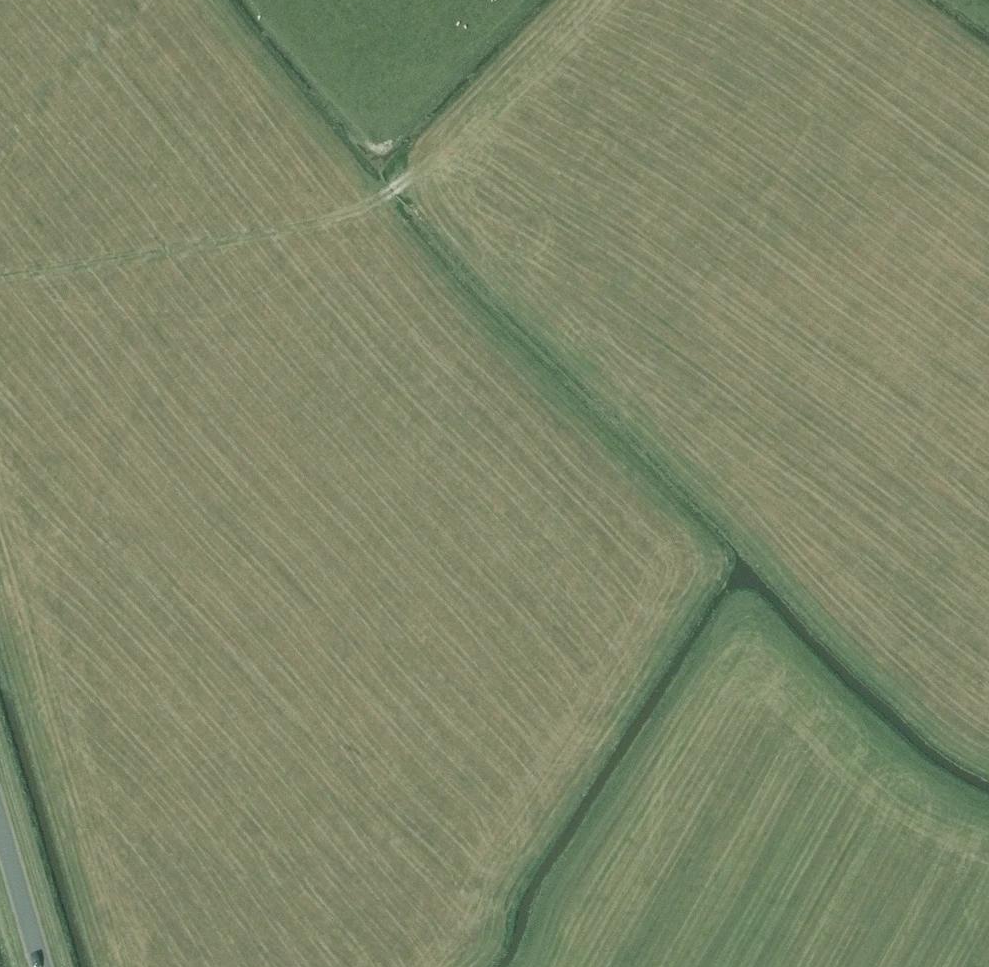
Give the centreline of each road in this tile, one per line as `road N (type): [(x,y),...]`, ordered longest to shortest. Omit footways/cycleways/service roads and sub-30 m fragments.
road 1 (tertiary): [(42,966),(0,824)]

